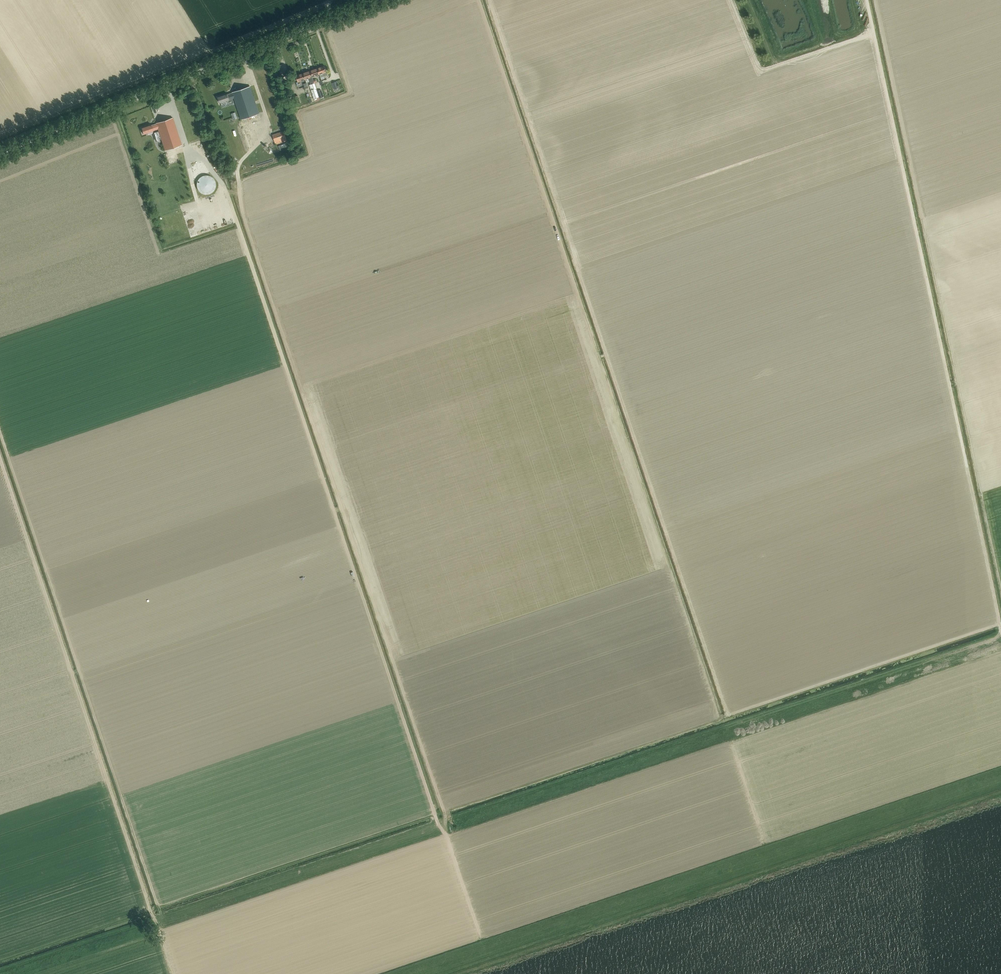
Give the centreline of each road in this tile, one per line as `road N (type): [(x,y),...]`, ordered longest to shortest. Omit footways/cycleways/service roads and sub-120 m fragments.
road 1 (unclassified): [(0,152),(379,0)]

